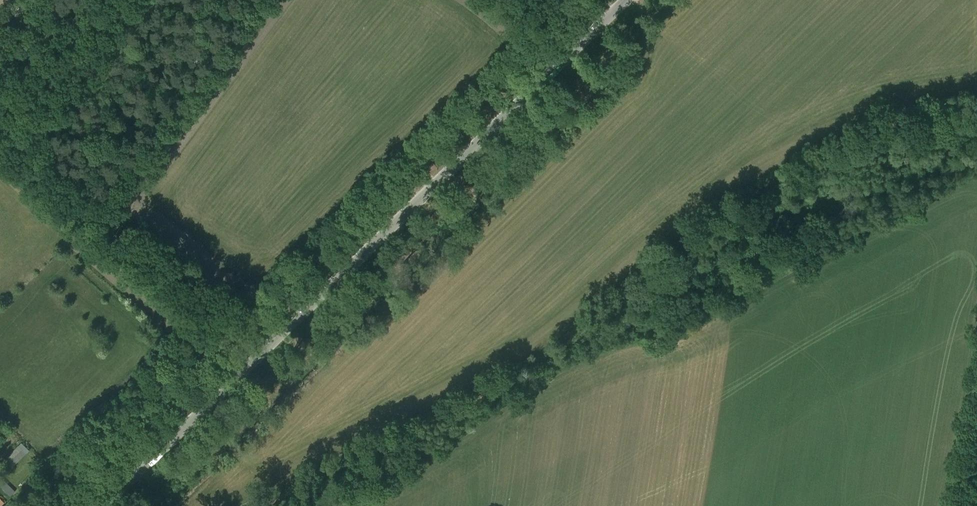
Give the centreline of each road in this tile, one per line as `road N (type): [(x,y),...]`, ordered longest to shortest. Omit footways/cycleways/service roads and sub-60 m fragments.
road 1 (tertiary): [(103,505),(398,203),(618,0)]

